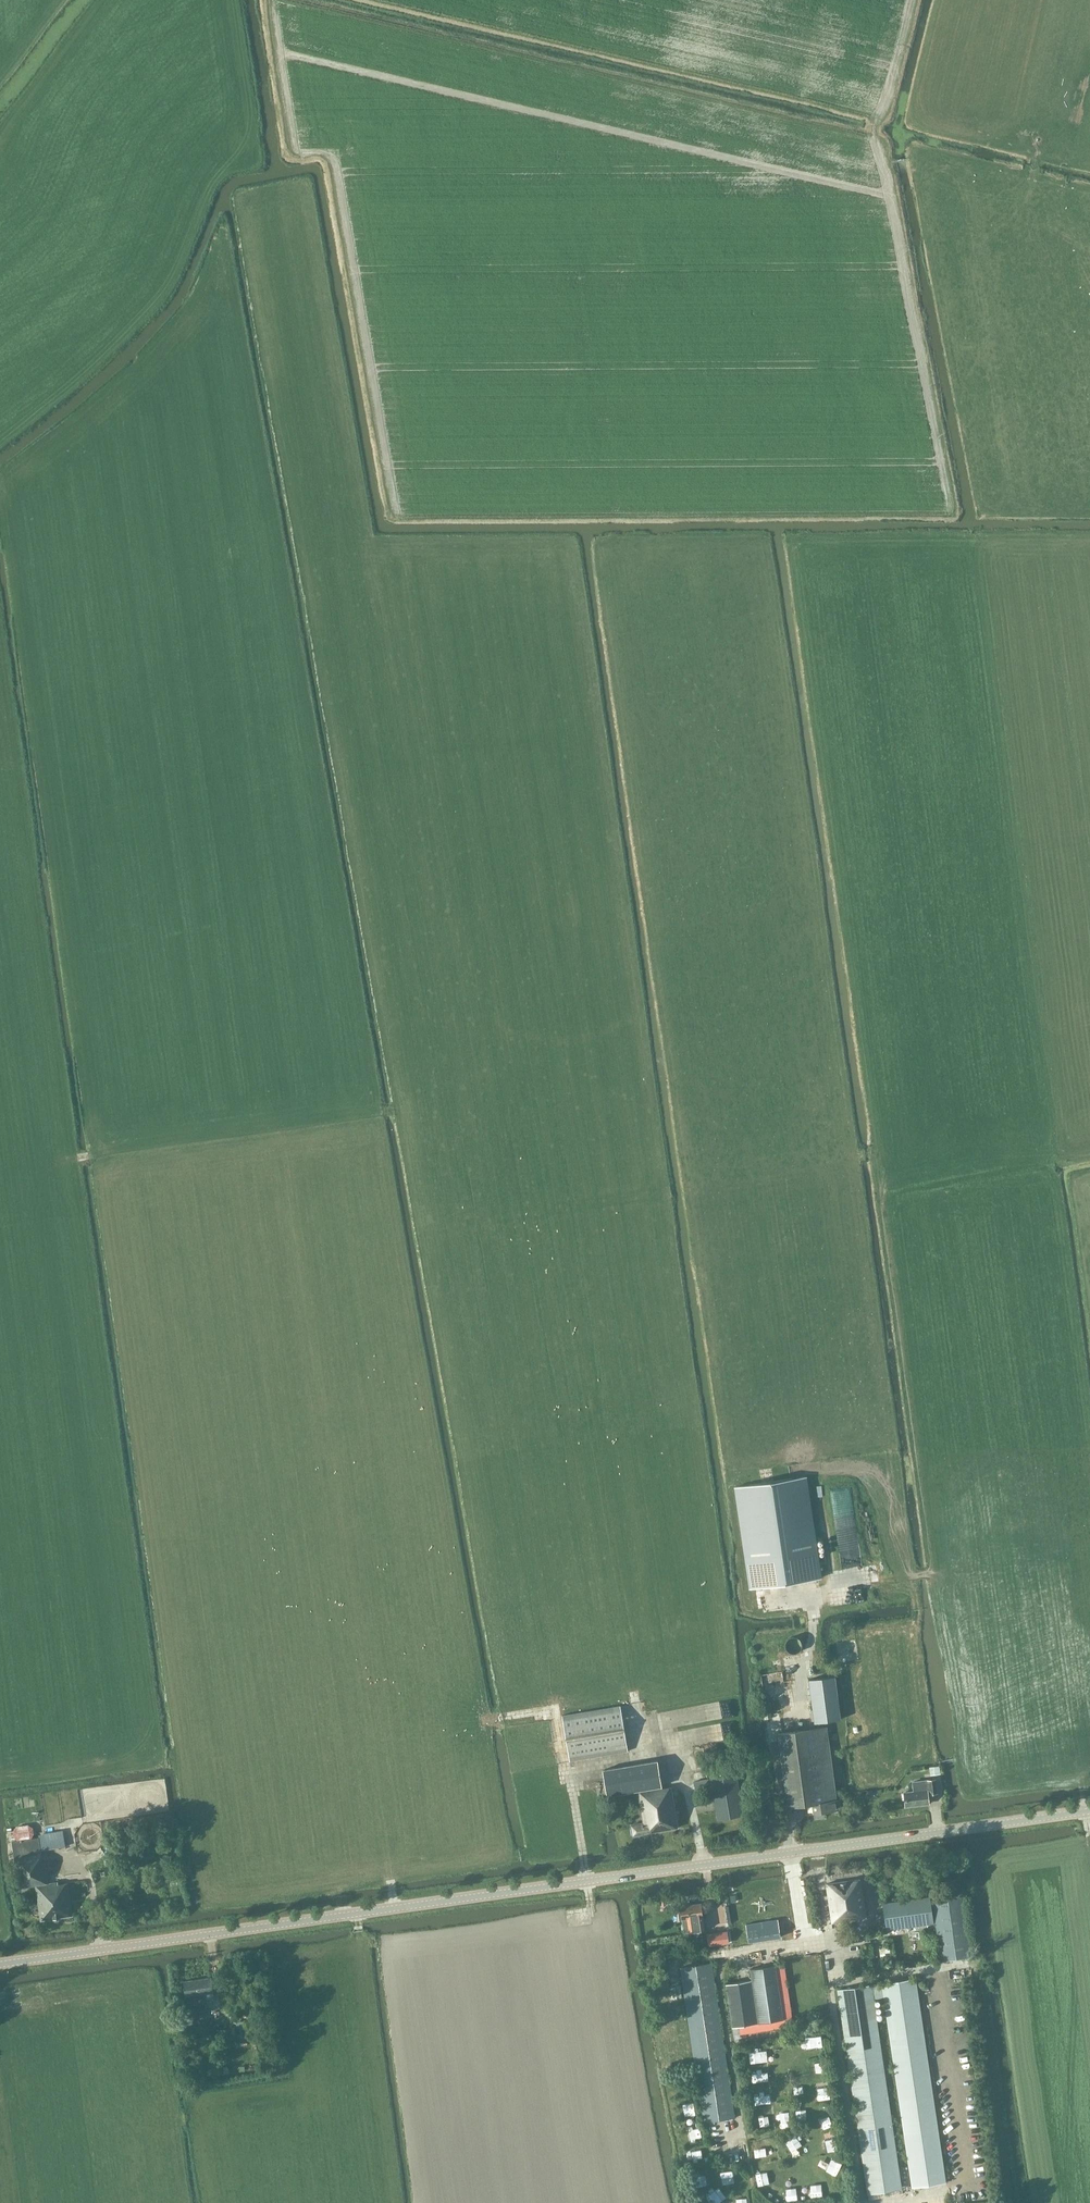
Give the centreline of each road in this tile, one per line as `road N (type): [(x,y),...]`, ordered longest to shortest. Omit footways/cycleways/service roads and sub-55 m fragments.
road 1 (tertiary): [(0,1967),(1089,1810)]

